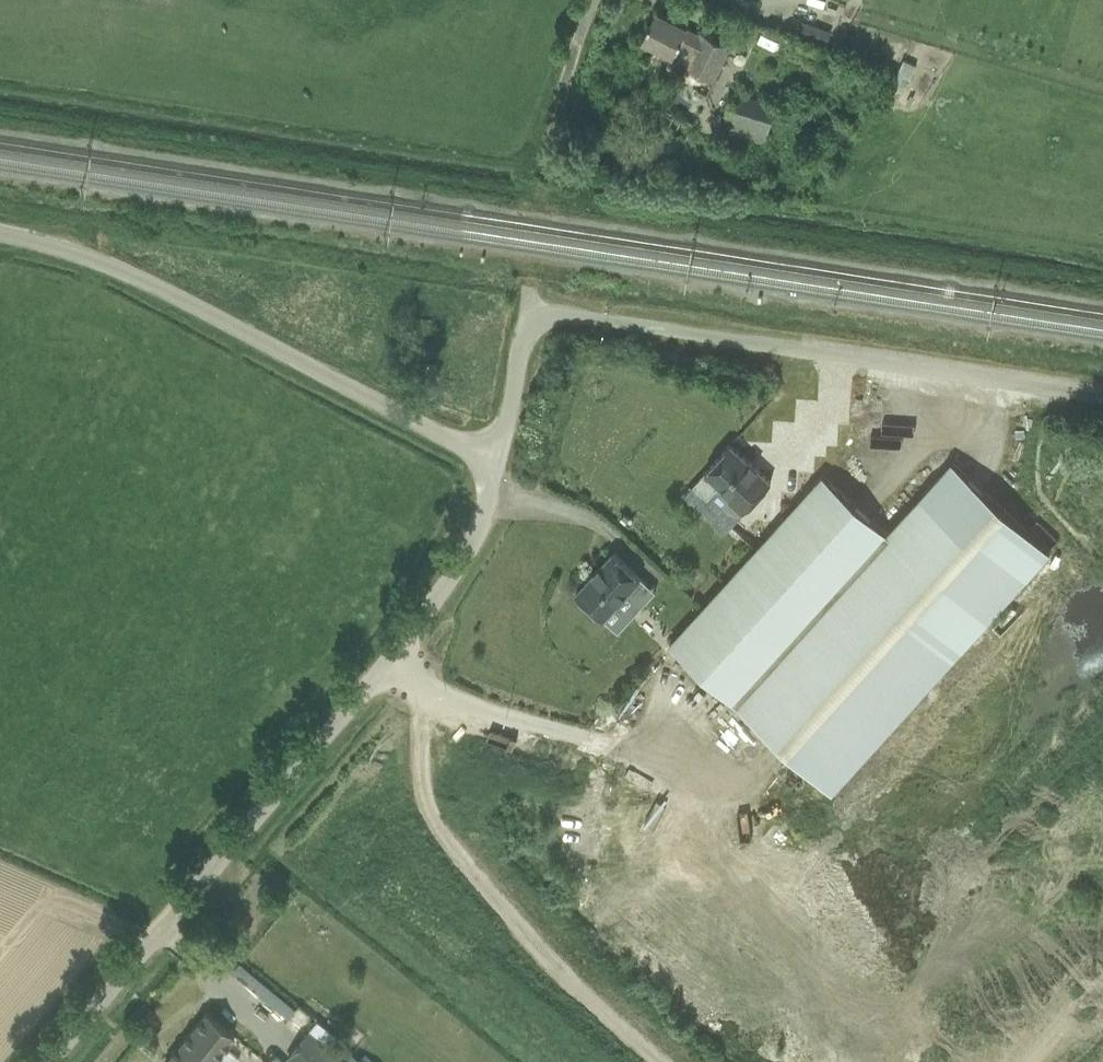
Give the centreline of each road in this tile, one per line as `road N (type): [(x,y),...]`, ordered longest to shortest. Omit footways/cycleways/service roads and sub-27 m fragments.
road 1 (track): [(50,1061),(428,616),(472,540),(496,461)]
road 2 (unclassified): [(1102,398),(527,309)]
road 3 (unclassified): [(496,461),(116,271),(0,234)]
road 4 (unclassified): [(548,162),(567,75),(596,0)]
road 5 (unclassified): [(496,461),(527,309)]

